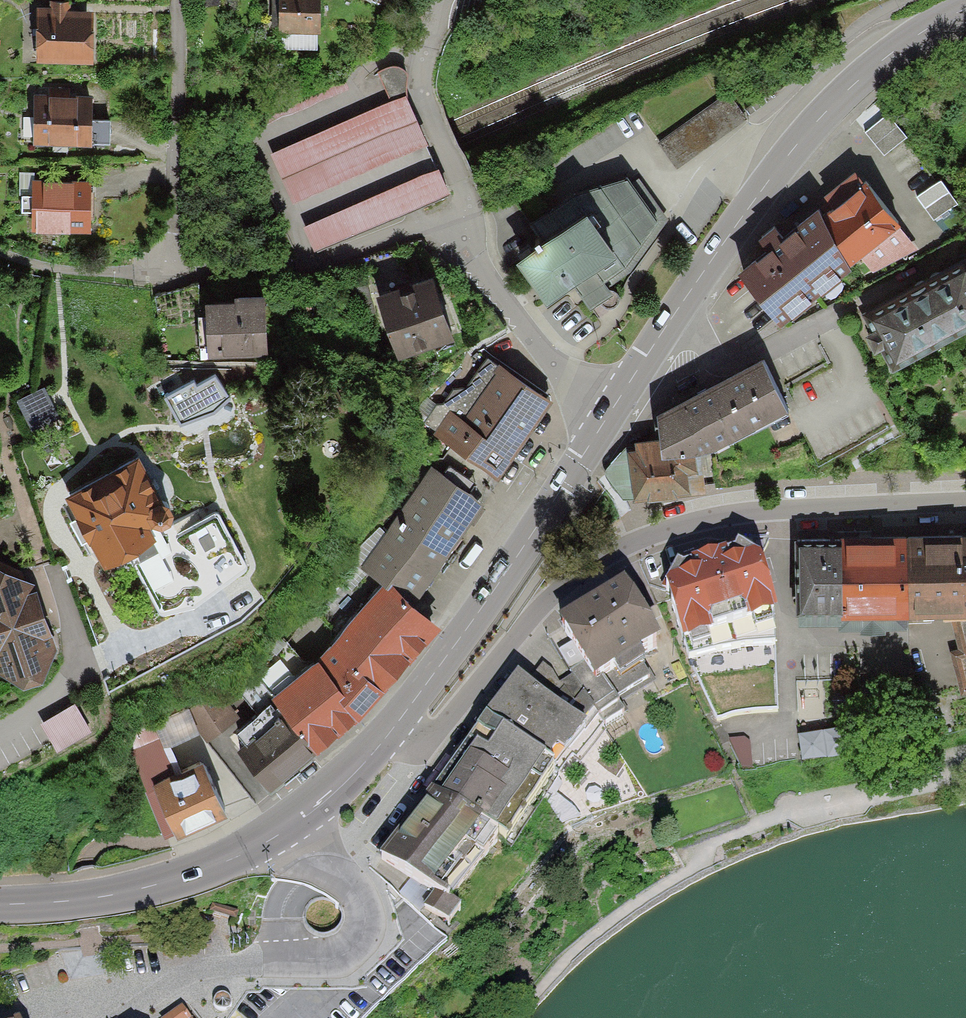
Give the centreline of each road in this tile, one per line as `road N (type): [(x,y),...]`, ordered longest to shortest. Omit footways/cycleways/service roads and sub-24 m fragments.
road 1 (residential): [(965,501),(758,511),(646,537),(597,560),(548,599),(423,746)]
road 2 (secondary): [(965,9),(887,56),(813,125),(610,413)]
road 3 (residential): [(469,245),(418,223),(320,263),(92,275)]
road 4 (secondary): [(610,413),(394,727)]
road 5 (secondary): [(293,824),(227,860),(154,886),(0,905)]
road 6 (residential): [(430,0),(427,68),(473,198),(469,245)]
road 7 (residential): [(610,413),(554,362),(469,245)]
road 8 (residential): [(336,861),(370,916),(358,944),(315,959),(237,964)]
road 9 (unclassified): [(336,861),(423,746)]
road 10 (secondary): [(394,727),(340,788),(293,824)]

